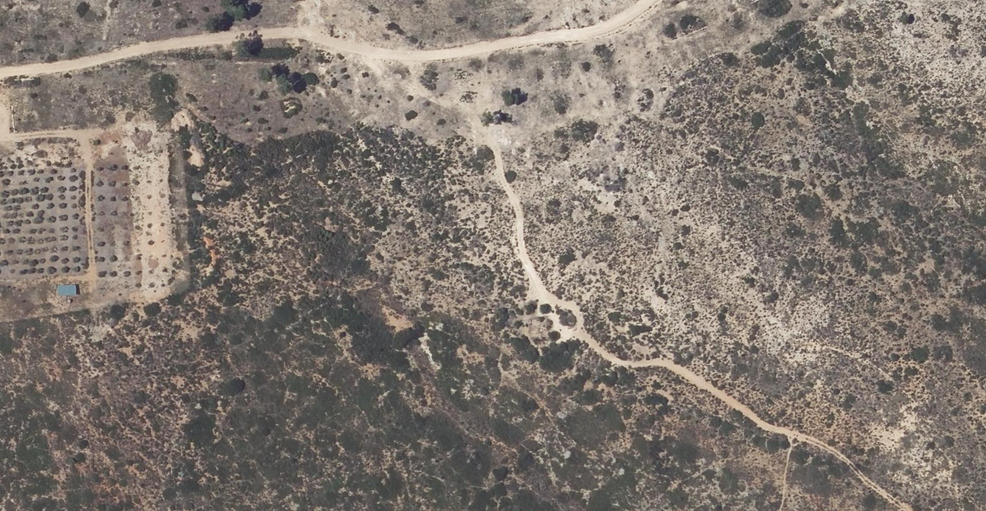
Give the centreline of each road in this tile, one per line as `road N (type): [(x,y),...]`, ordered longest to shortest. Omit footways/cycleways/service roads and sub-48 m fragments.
road 1 (track): [(0,77),(248,33),(307,33),(365,49),(580,46),(646,23),(672,0)]
road 2 (track): [(484,50),(509,197),(525,219),(542,286),(579,319),(591,343),(622,361),(672,369),(748,417),(821,448),(909,510)]
road 3 (track): [(365,49),(495,140)]

